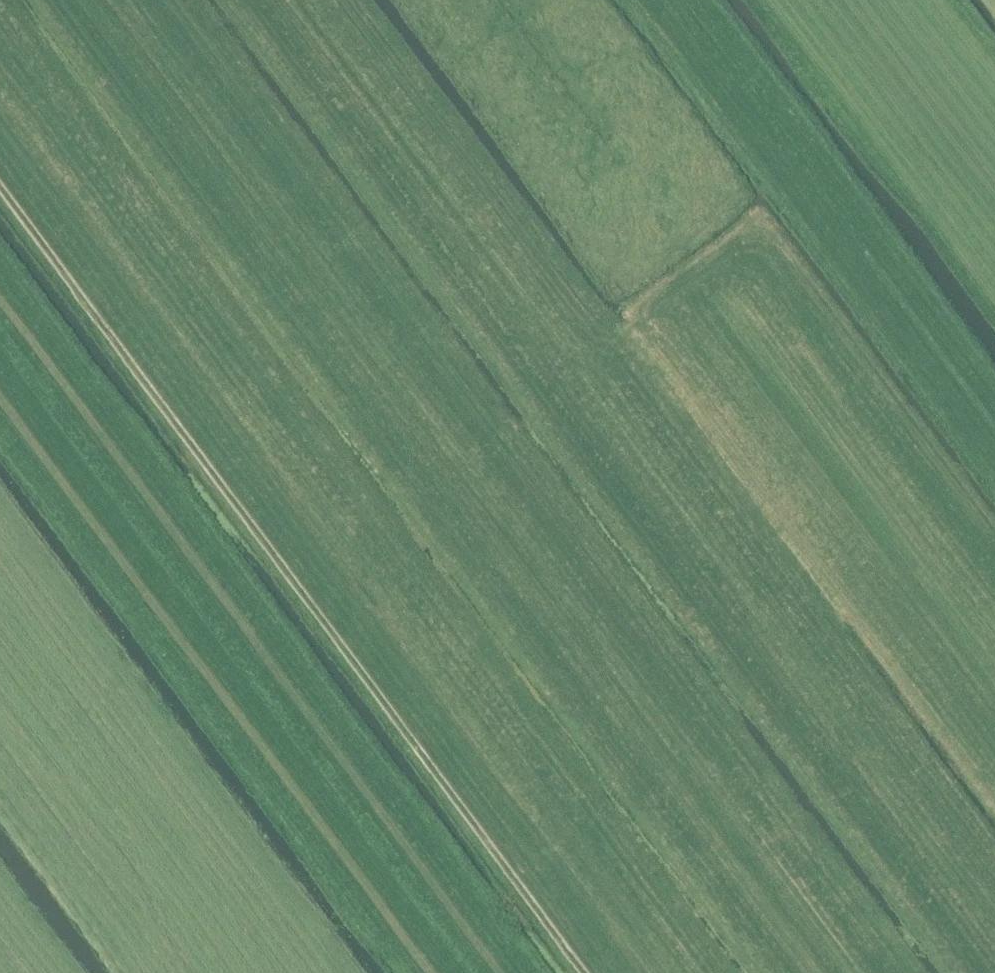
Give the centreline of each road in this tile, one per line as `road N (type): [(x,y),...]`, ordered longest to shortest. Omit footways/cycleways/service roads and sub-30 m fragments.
road 1 (track): [(585,972),(0,187)]

